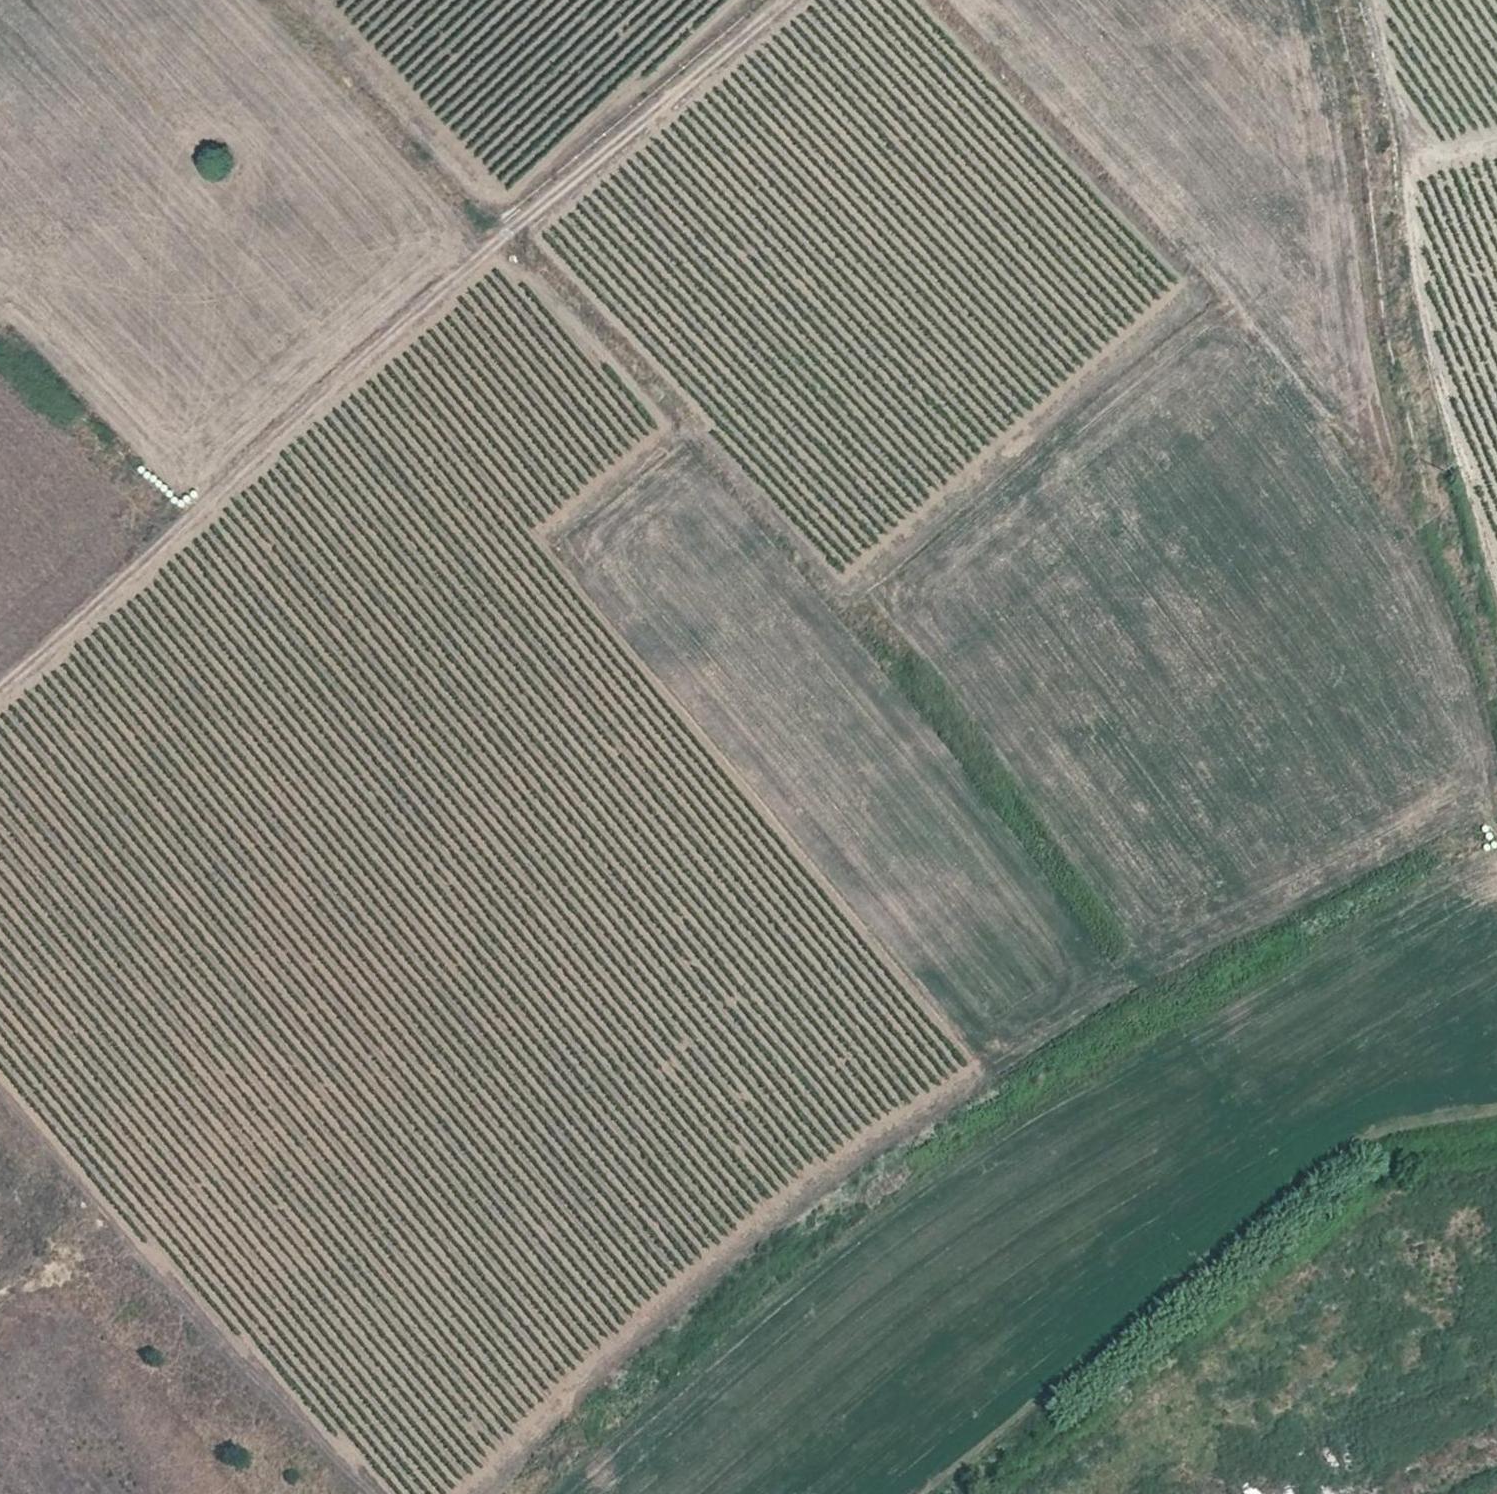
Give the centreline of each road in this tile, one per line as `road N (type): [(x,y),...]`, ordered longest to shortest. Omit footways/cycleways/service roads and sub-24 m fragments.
road 1 (track): [(503,1493),(722,1292),(946,1128),(1496,827)]
road 2 (track): [(0,679),(782,0)]

